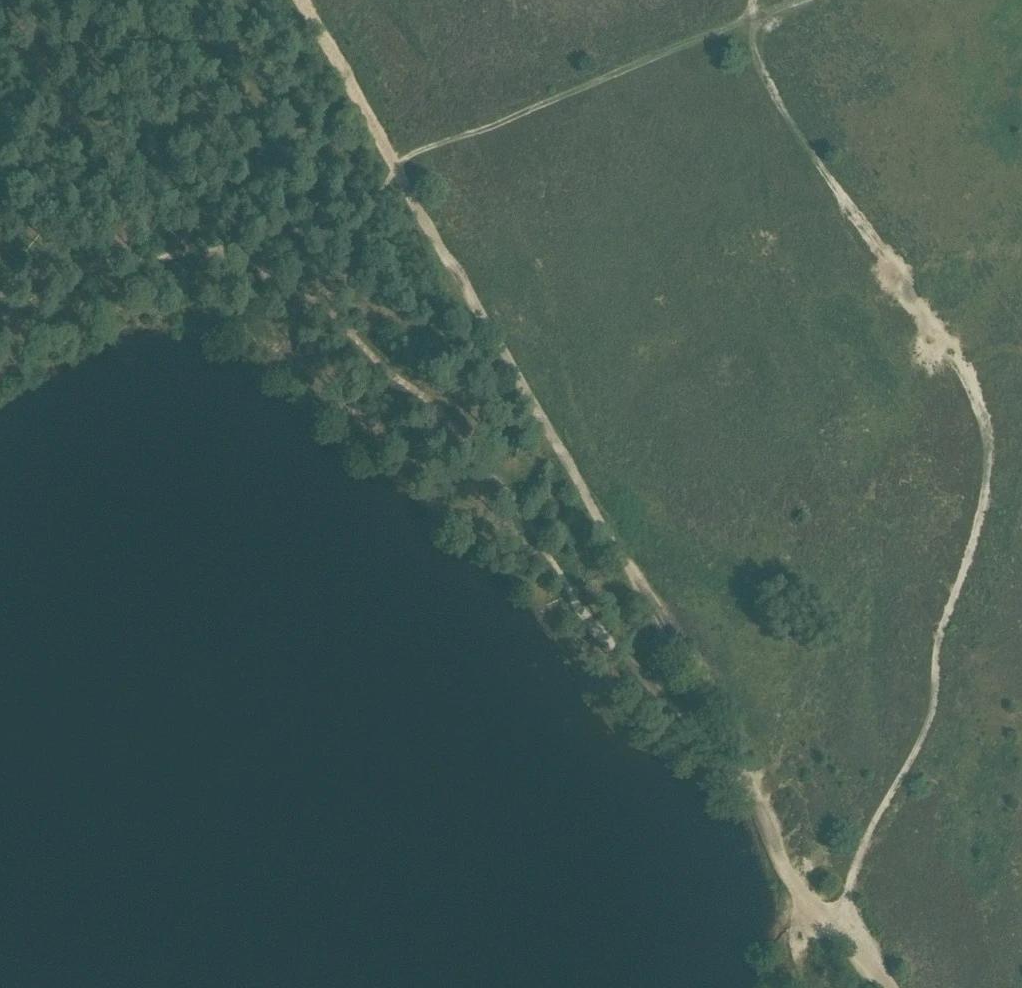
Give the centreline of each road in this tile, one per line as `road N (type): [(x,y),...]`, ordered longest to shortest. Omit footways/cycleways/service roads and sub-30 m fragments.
road 1 (track): [(305,0),(400,178),(733,740),(754,800)]
road 2 (track): [(395,167),(753,20)]
road 3 (track): [(754,800),(840,932)]

